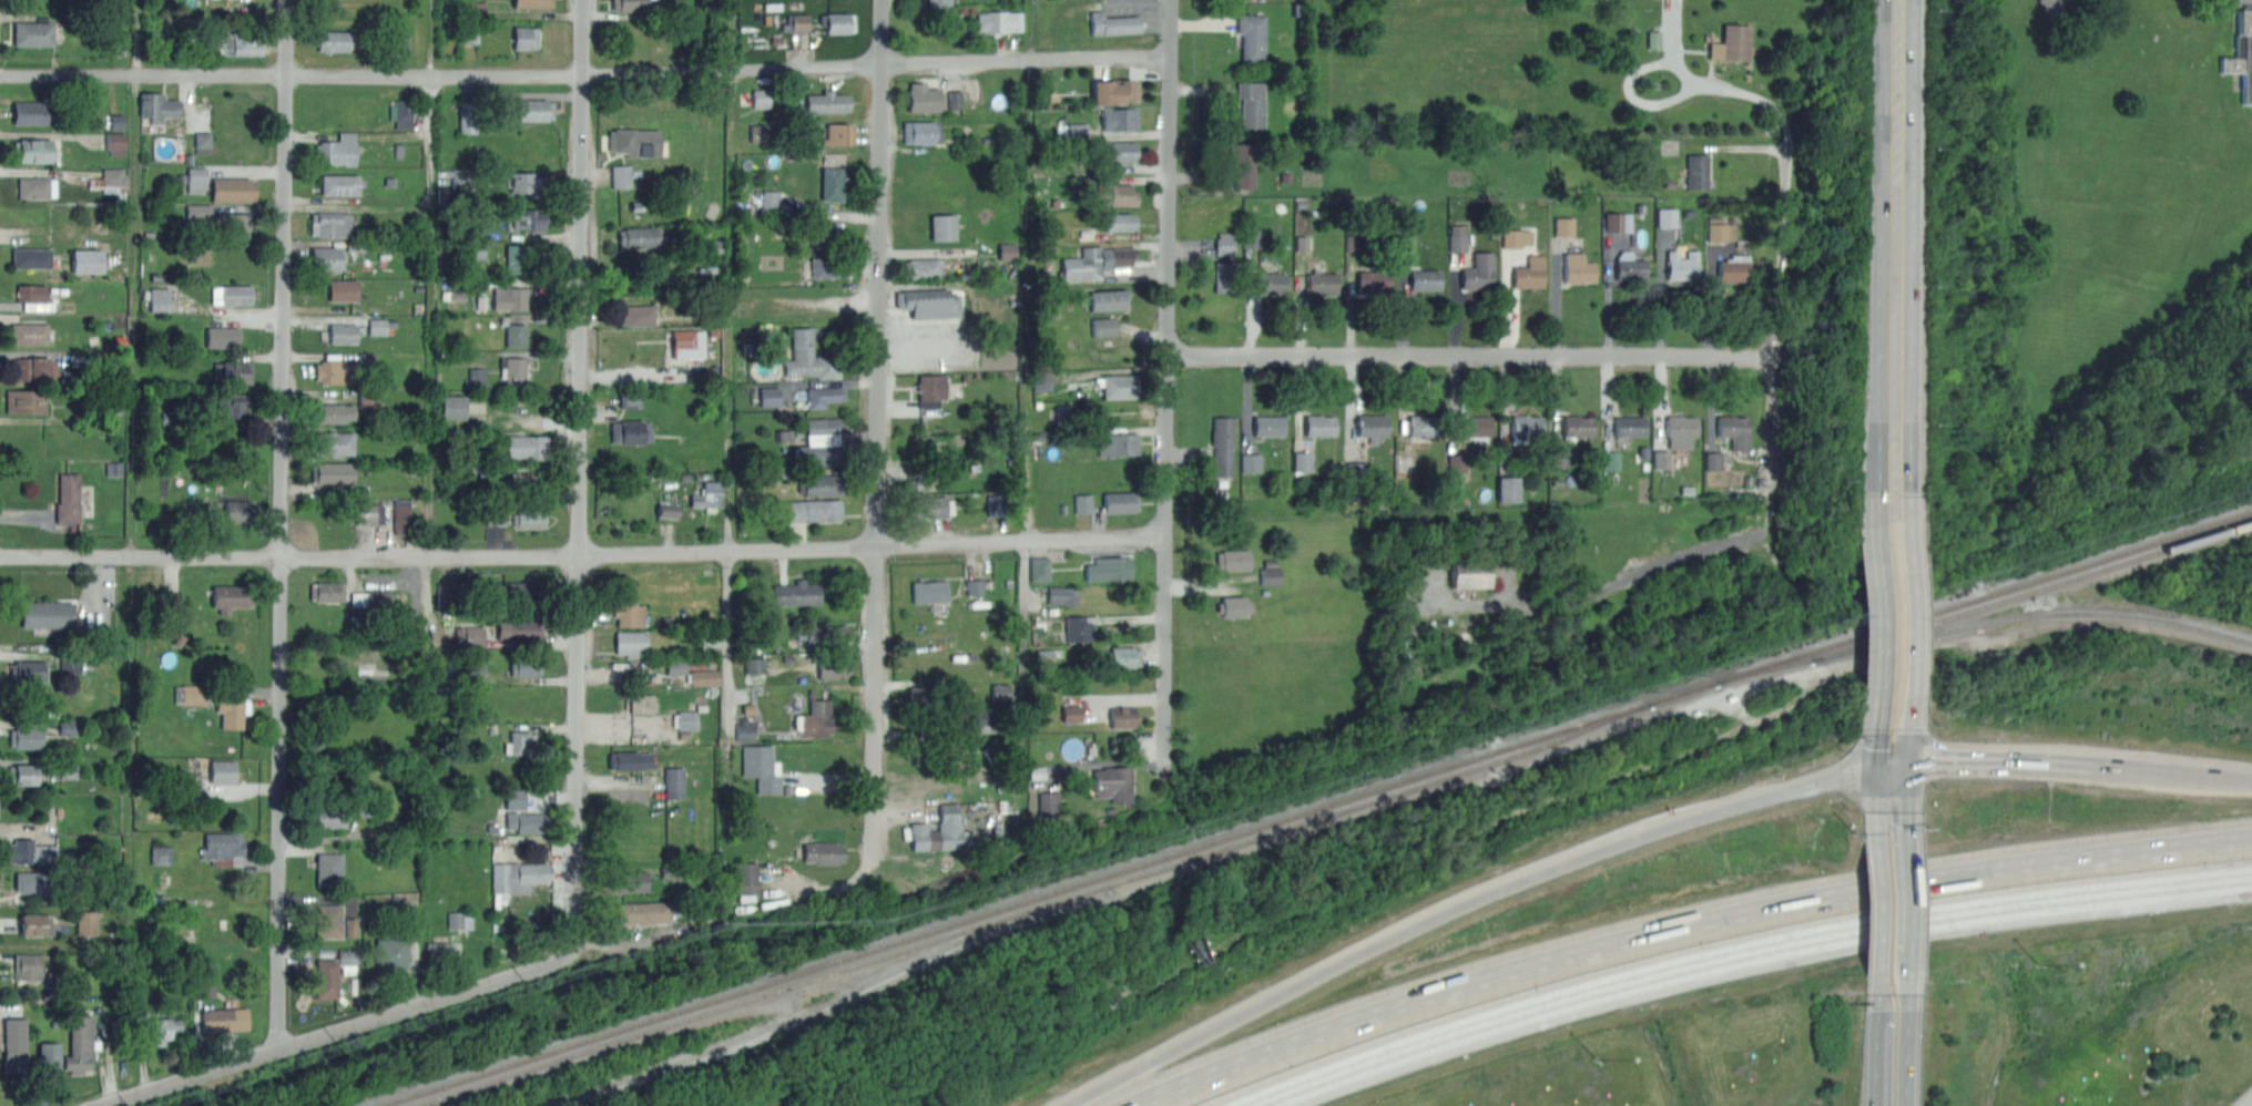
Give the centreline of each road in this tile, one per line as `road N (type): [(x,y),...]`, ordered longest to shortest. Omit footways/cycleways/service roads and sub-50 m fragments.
road 1 (residential): [(1171,51),(578,75),(0,75)]
road 2 (residential): [(1164,531),(579,556),(0,554)]
road 3 (residential): [(289,0),(277,1048)]
road 4 (residential): [(588,0),(573,942)]
road 5 (motorway): [(1878,767),(1716,811),(1508,885),(1066,1105)]
road 6 (residential): [(886,0),(874,857)]
road 7 (residential): [(1171,0),(1164,788)]
road 8 (motorway): [(2251,838),(1893,885),(1510,972)]
road 9 (motorway): [(1559,1002),(1842,934),(2251,879)]
road 10 (residential): [(1769,356),(1168,350)]
road 11 (residential): [(573,942),(553,963),(96,1105)]
road 12 (primary): [(1898,0),(1894,475)]
road 13 (motorway): [(1510,972),(1325,1031),(1132,1105)]
road 14 (residential): [(1786,144),(1769,356),(1767,519)]
road 15 (motorway): [(1252,1105),(1559,1002)]
road 16 (motorway): [(2091,768),(1908,762)]
road 17 (primary): [(1877,525),(1877,706)]
road 18 (primary): [(1908,695),(1907,515)]
road 19 (primary): [(1882,836),(1879,974)]
road 20 (primary): [(1906,1105),(1908,971)]
road 21 (motorway): [(2222,781),(2091,768)]
road 22 (primary): [(1907,950),(1908,820)]

